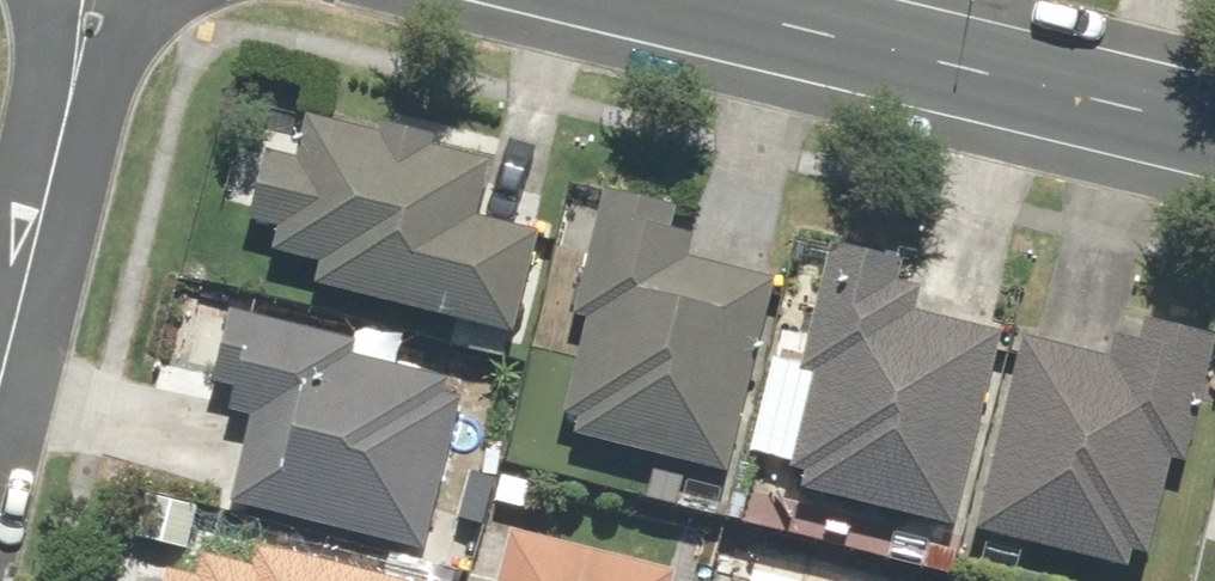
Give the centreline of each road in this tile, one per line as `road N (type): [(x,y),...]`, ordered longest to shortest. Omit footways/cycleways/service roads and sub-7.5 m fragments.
road 1 (secondary): [(670,0),(1214,133)]
road 2 (residential): [(100,0),(0,398)]

